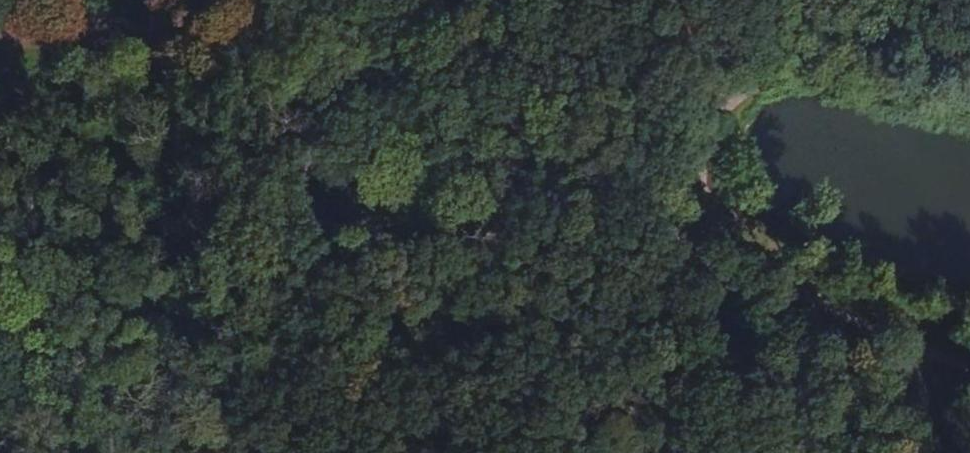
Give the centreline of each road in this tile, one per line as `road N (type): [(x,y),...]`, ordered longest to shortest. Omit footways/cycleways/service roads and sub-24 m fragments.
road 1 (track): [(0,405),(713,207)]
road 2 (track): [(239,0),(504,74),(599,190),(713,207)]
road 3 (track): [(713,207),(699,157),(737,91),(772,77),(969,115)]
road 4 (track): [(318,0),(0,40)]
road 5 (track): [(969,367),(783,290),(713,207)]

